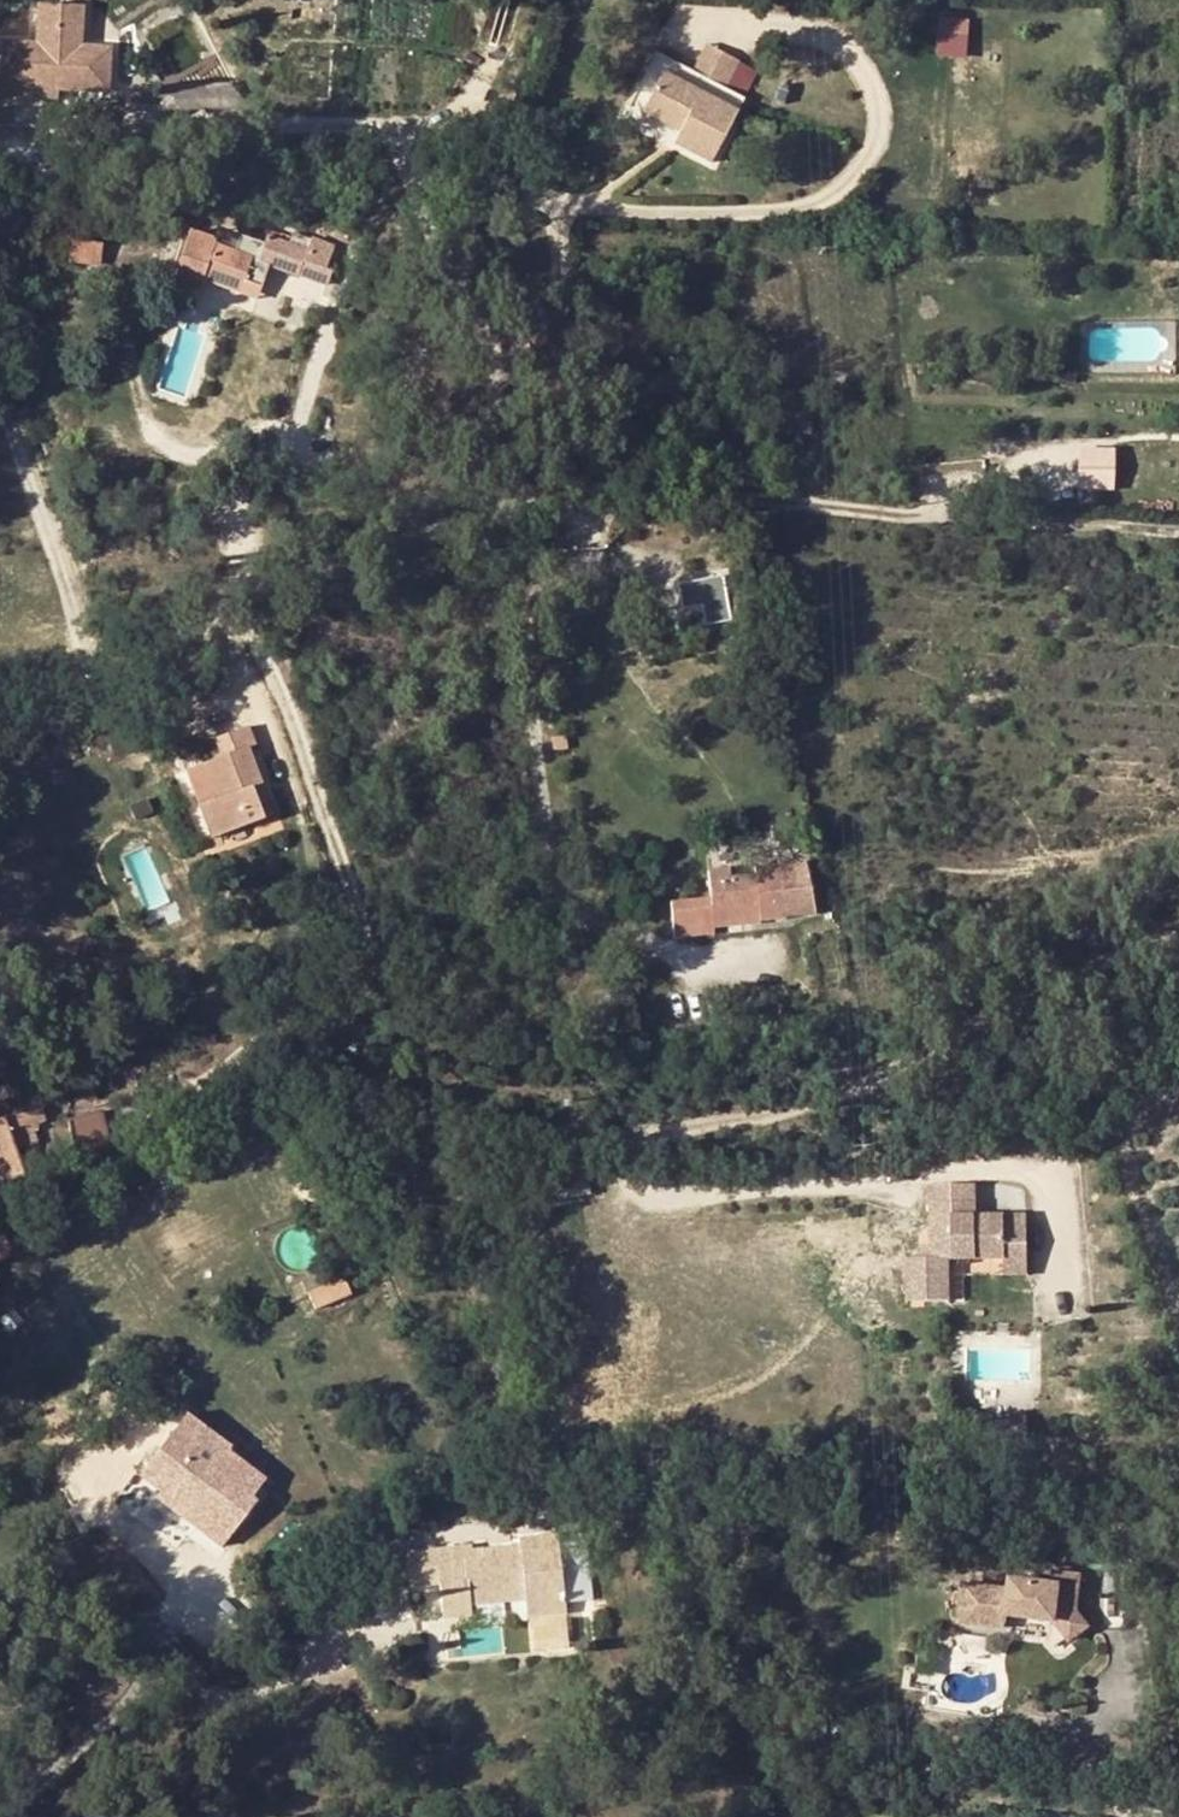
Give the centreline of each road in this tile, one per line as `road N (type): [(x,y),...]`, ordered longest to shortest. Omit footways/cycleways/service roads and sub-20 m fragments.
road 1 (residential): [(0,740),(99,701),(232,602),(530,511),(713,495),(1178,528)]
road 2 (residential): [(2,1816),(103,1721),(166,1626)]
road 3 (track): [(1178,831),(1139,847),(947,863)]

